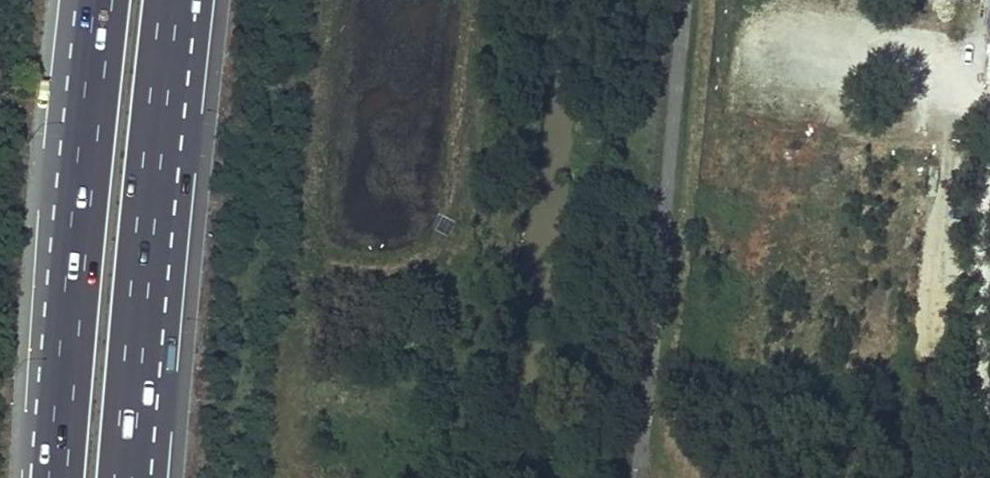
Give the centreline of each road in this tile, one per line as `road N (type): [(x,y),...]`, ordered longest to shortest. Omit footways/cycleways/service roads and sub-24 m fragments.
road 1 (motorway): [(105,0),(59,477)]
road 2 (motorway): [(133,477),(172,0)]

